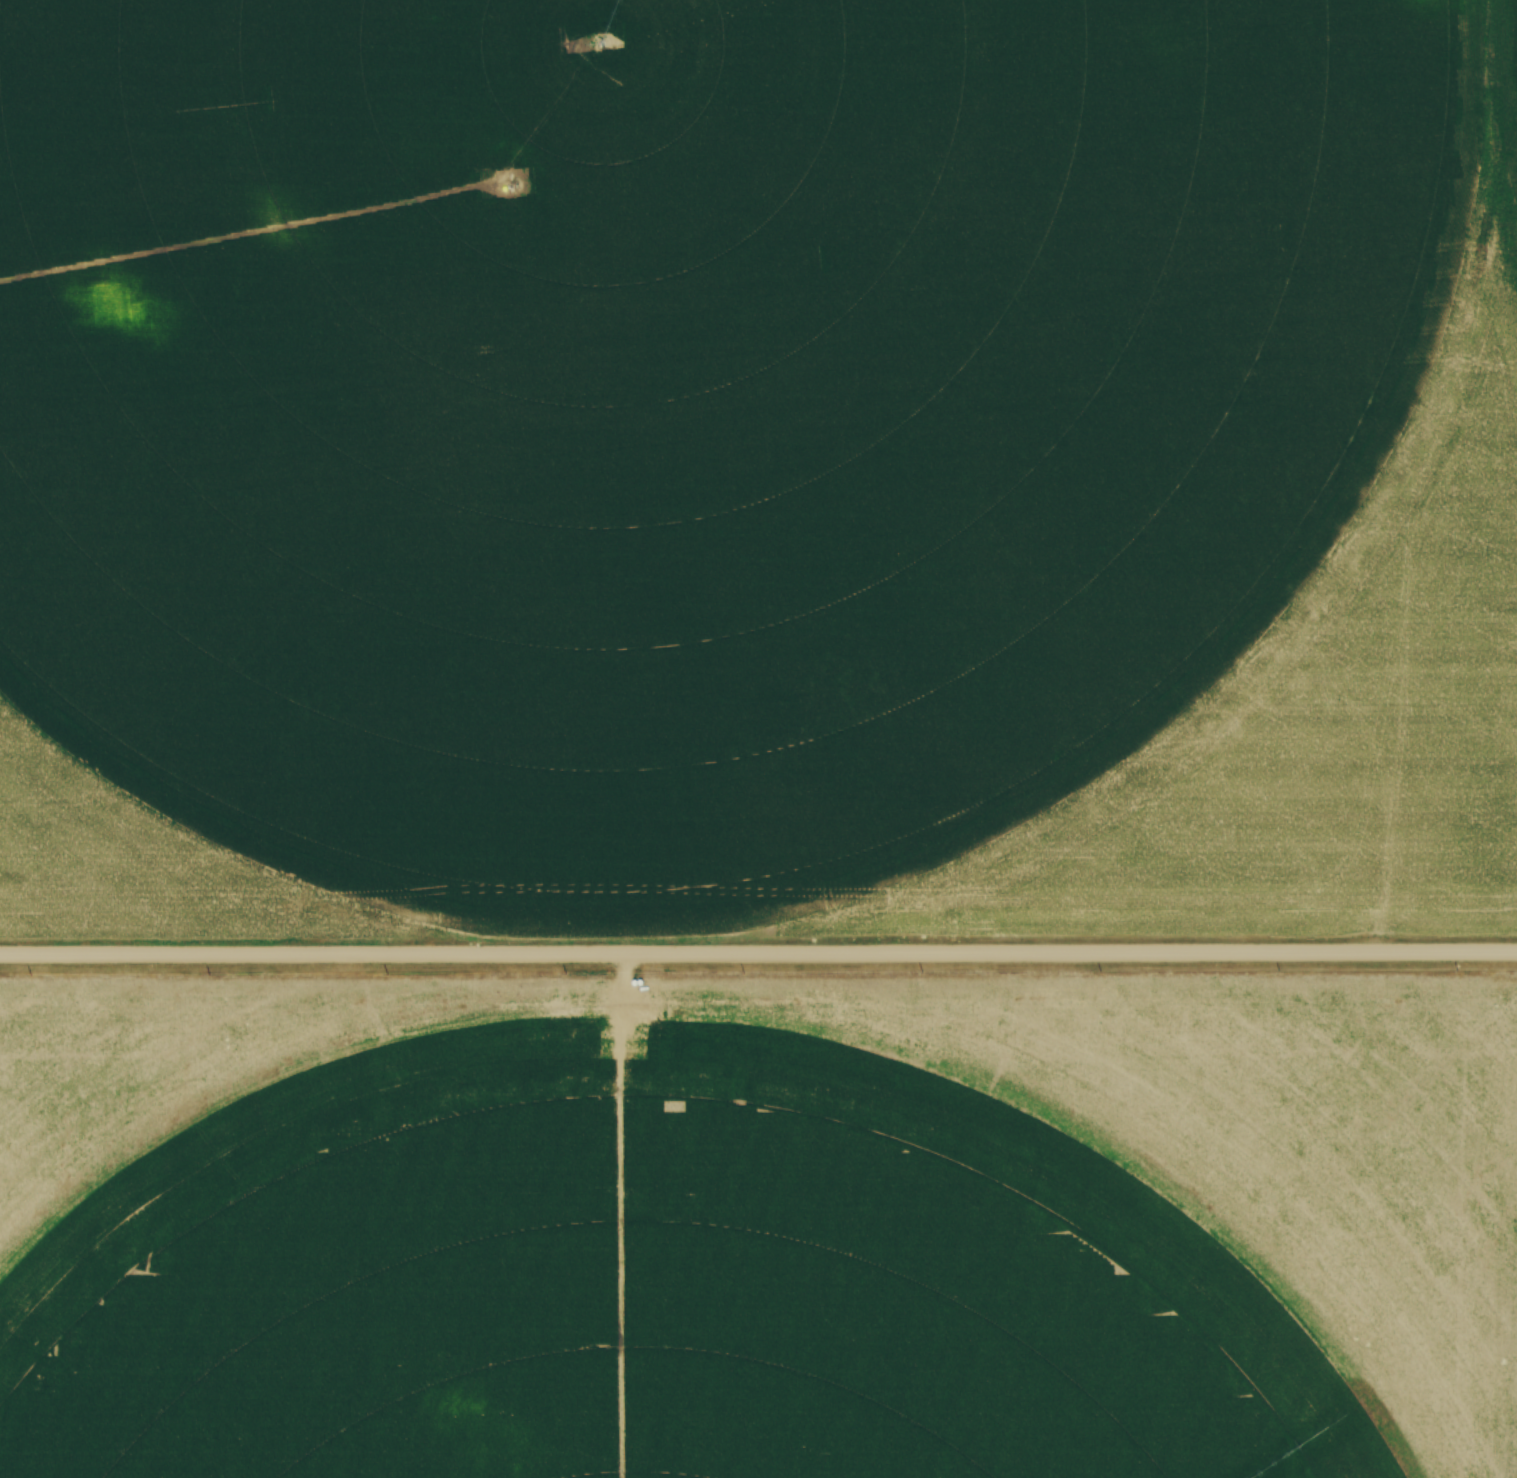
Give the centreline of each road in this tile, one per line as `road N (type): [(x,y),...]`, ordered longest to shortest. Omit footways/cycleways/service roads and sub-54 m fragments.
road 1 (residential): [(1516,951),(0,954)]

